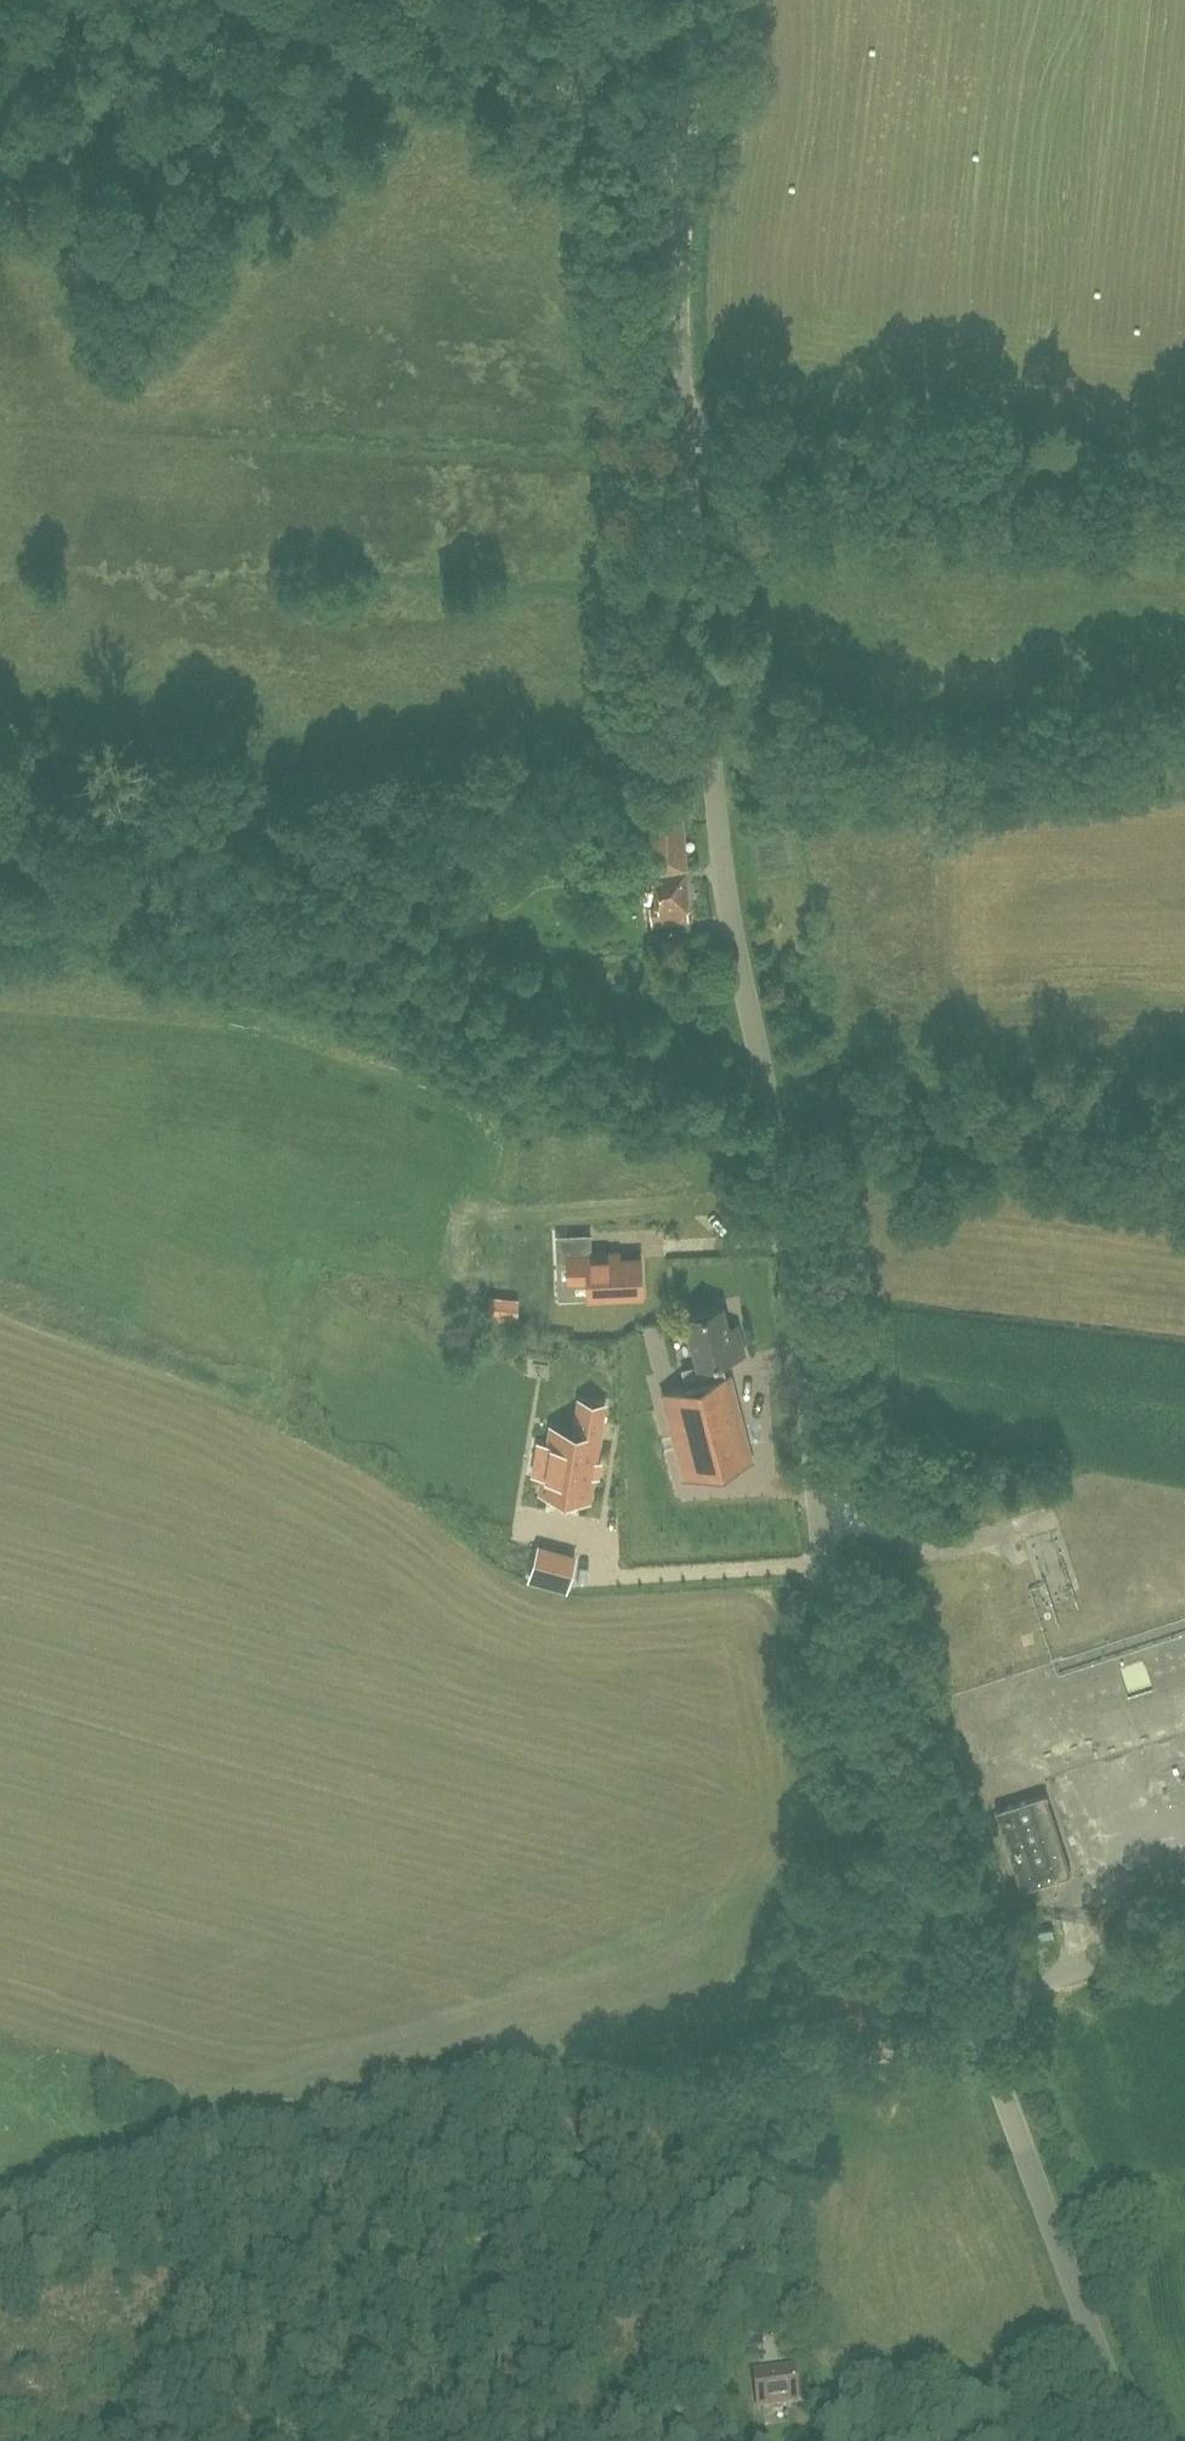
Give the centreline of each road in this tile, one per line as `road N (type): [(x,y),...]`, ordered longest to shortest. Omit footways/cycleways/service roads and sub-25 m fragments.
road 1 (unclassified): [(974,2007),(843,1711),(817,1582),(810,1409),(782,1187),(716,870),(691,443)]
road 2 (track): [(0,2251),(823,2068),(980,2023)]
road 3 (unclassified): [(1184,464),(691,443)]
road 4 (unclassified): [(1129,2440),(974,2007)]
road 5 (unclassified): [(691,443),(685,178),(693,0)]
road 6 (track): [(675,2440),(823,2068)]
road 7 (track): [(453,0),(686,150)]
road 8 (unclassified): [(974,2007),(1184,1939)]

